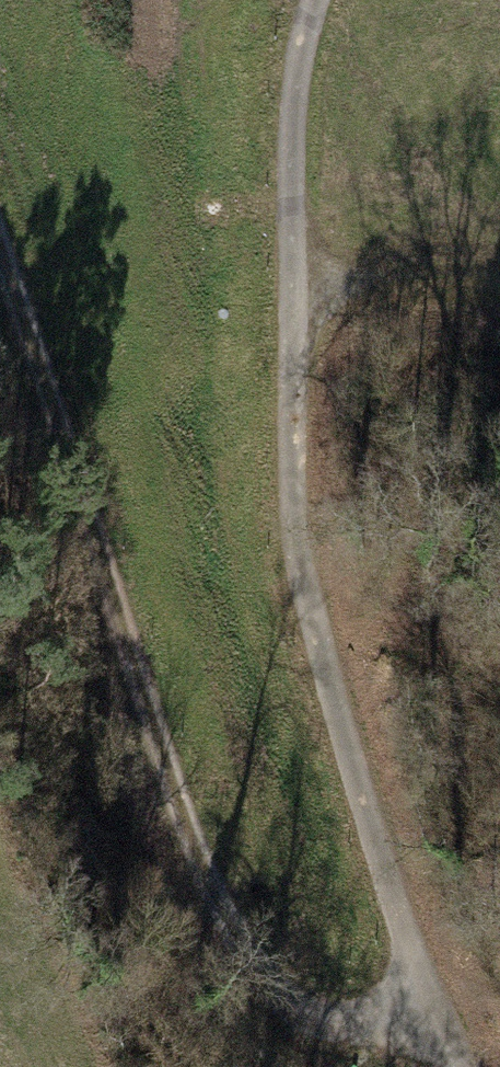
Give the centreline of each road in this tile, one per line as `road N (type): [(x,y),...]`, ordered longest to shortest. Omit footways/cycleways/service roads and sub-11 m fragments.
road 1 (track): [(312,0),(279,84),(291,424),(337,751),(459,1066)]
road 2 (track): [(0,303),(181,841),(244,962),(304,1018),(369,1033),(434,1018)]

